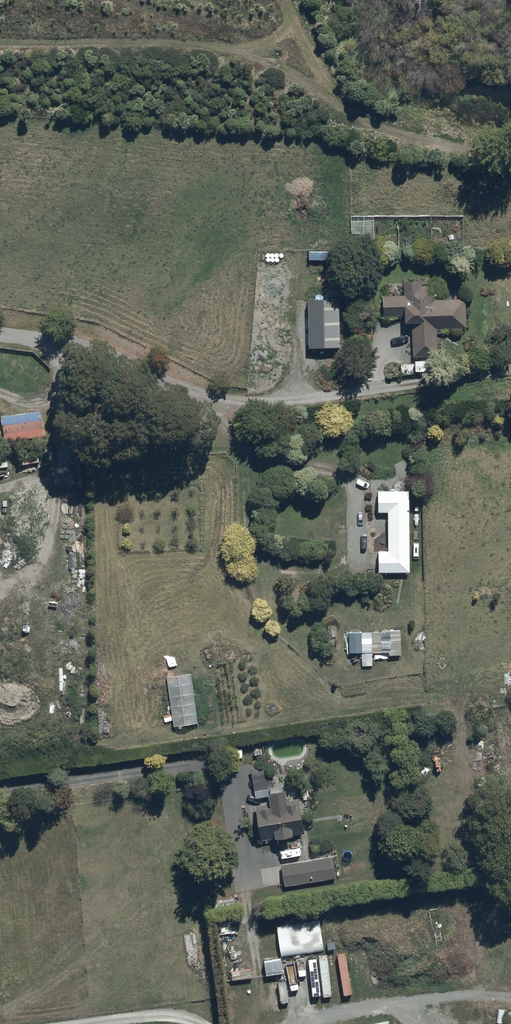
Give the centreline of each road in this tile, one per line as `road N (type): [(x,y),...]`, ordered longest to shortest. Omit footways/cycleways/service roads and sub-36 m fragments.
road 1 (track): [(0,42),(215,48),(323,84)]
road 2 (track): [(289,1023),(444,996),(510,998)]
road 3 (track): [(510,153),(399,134),(355,115),(323,84)]

